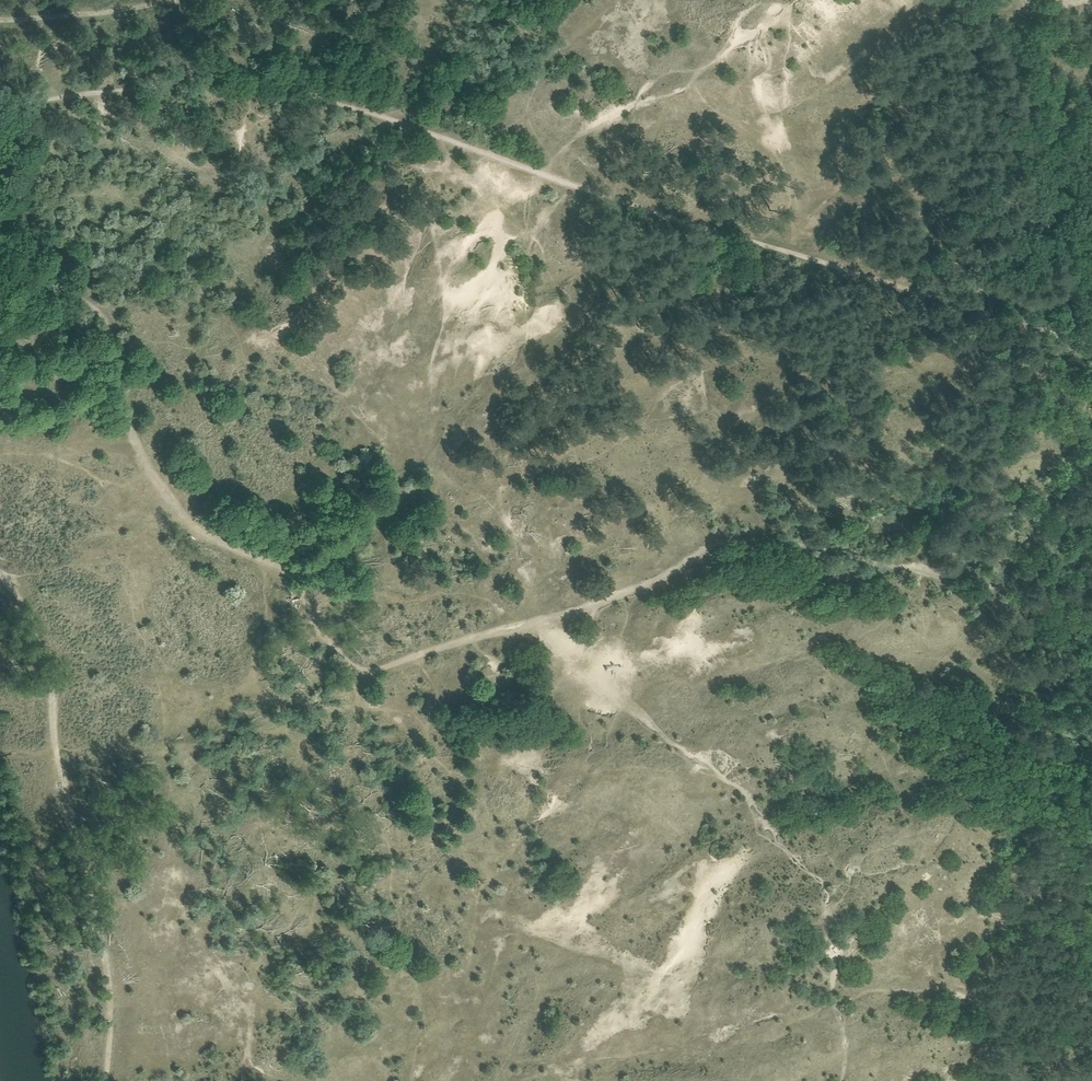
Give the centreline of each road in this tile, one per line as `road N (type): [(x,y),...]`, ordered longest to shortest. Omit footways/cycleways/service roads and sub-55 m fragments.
road 1 (track): [(0,104),(157,84),(227,64),(630,205),(1091,345)]
road 2 (track): [(106,1080),(113,984),(60,768),(51,666),(29,600),(0,575)]
road 3 (track): [(0,21),(165,0)]

